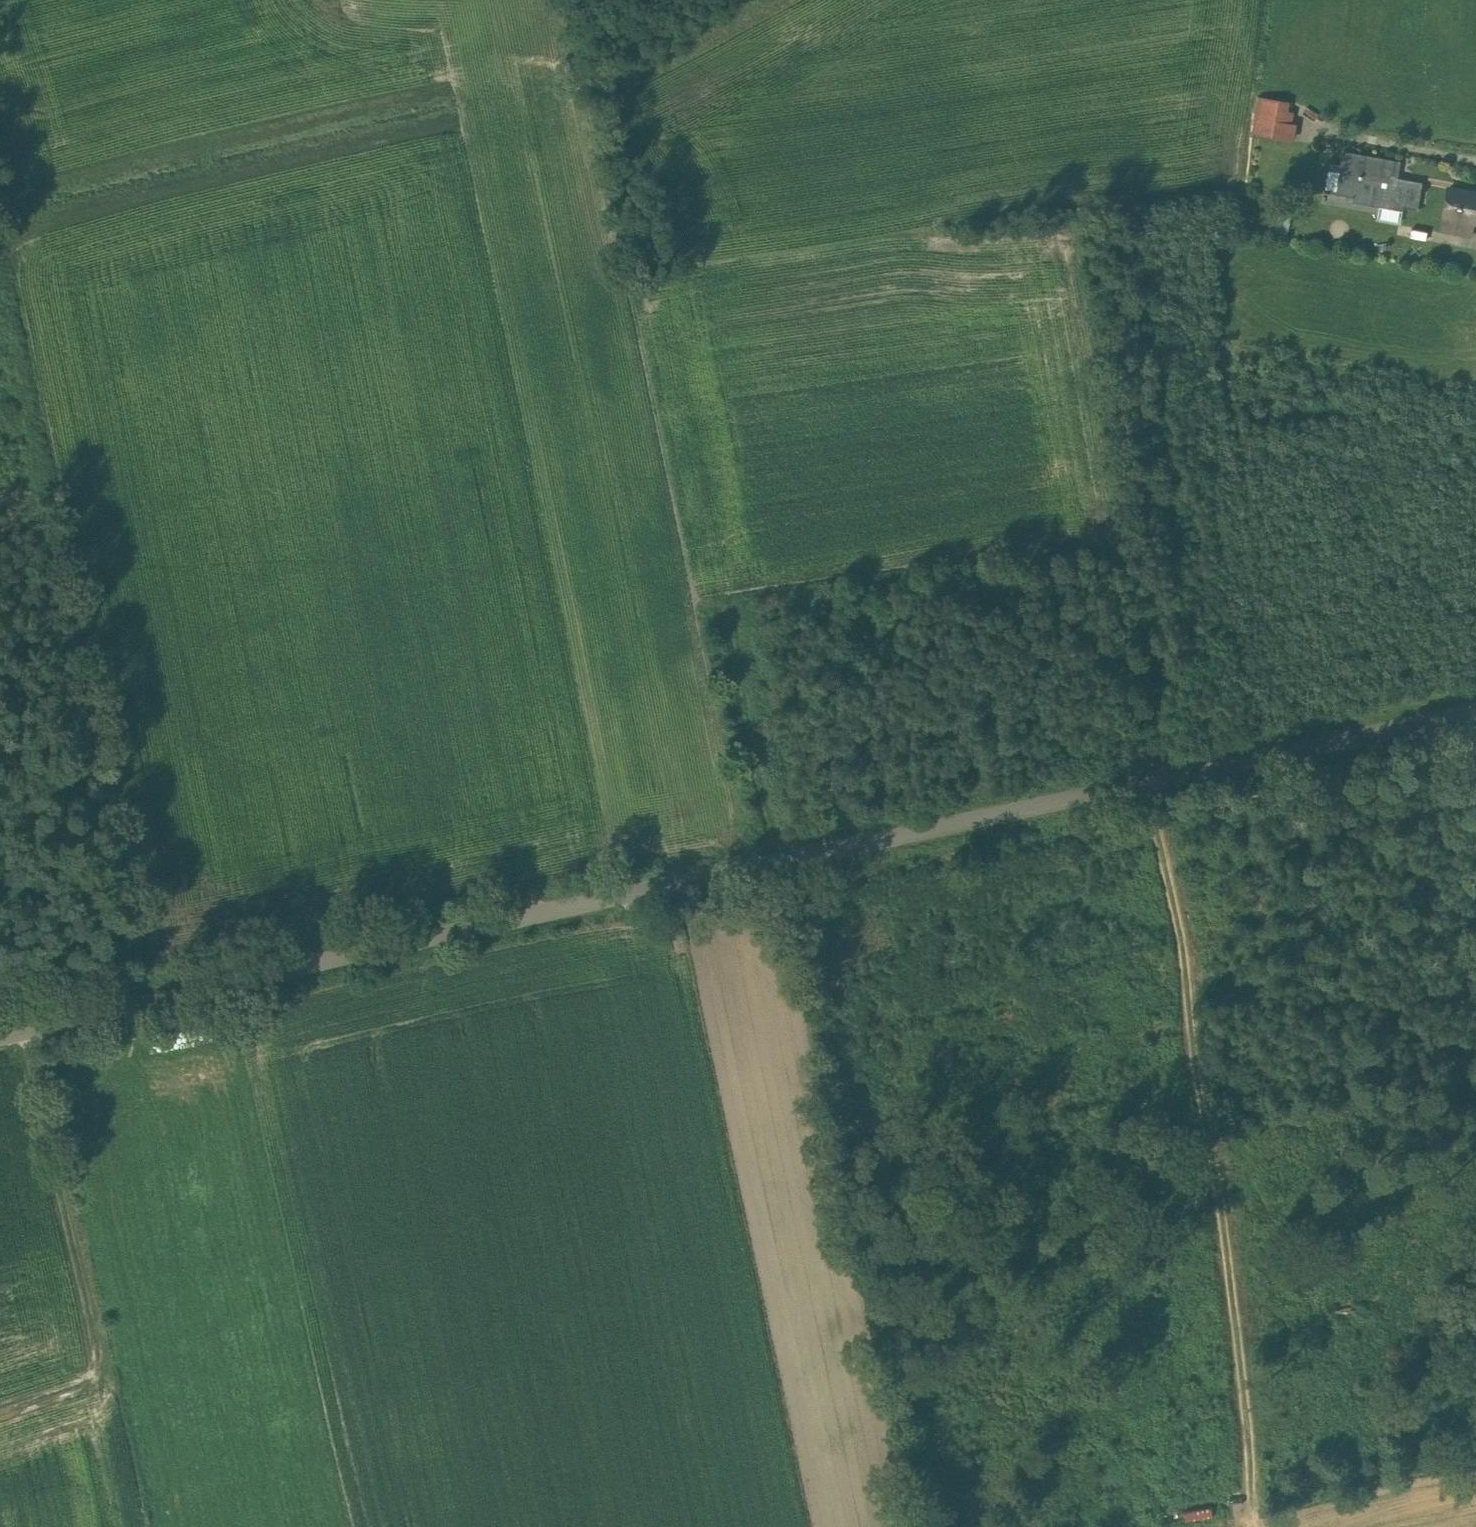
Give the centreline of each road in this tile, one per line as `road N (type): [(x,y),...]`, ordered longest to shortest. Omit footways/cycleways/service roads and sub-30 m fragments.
road 1 (unclassified): [(1475,711),(0,1030)]
road 2 (track): [(1147,781),(1250,1386),(1246,1526)]
road 3 (track): [(780,862),(698,552)]

